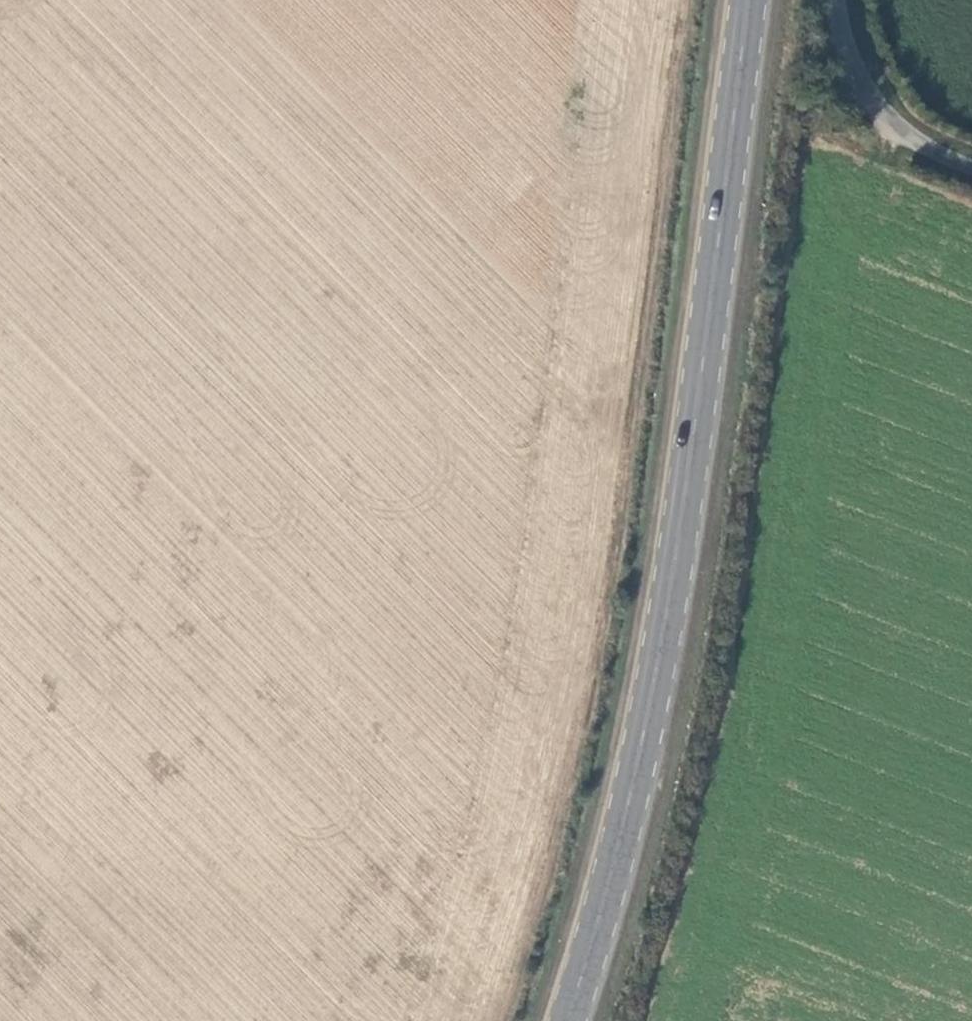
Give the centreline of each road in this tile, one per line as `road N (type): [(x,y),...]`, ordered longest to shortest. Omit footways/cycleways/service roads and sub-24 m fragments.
road 1 (primary): [(746,0),(682,507),(645,723),(566,1020)]
road 2 (unclassified): [(836,0),(864,90),(901,136),(971,168)]

